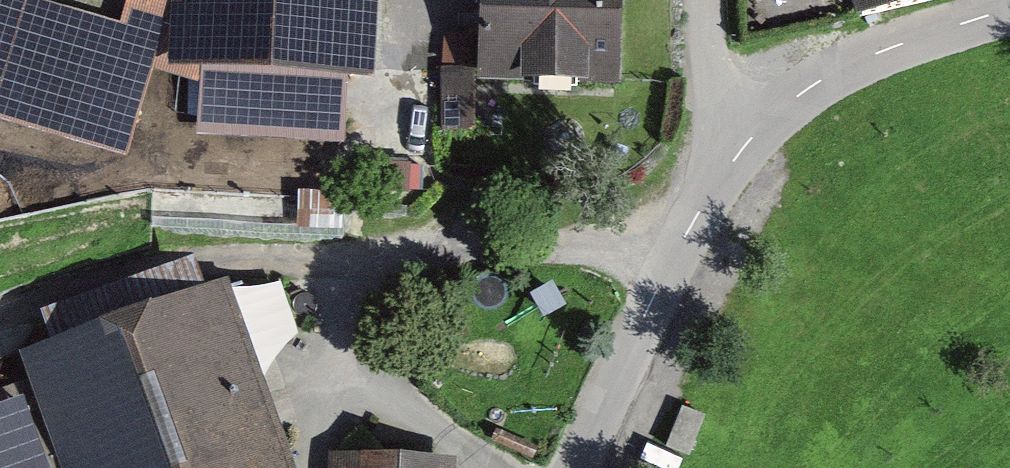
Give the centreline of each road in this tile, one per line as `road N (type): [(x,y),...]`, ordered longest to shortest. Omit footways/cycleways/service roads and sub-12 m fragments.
road 1 (unclassified): [(578,467),(672,260),(748,141),(790,104)]
road 2 (track): [(253,259),(162,274),(0,327)]
road 3 (unclassified): [(1009,12),(873,54),(790,104)]
road 4 (track): [(748,141),(720,115),(705,0)]

